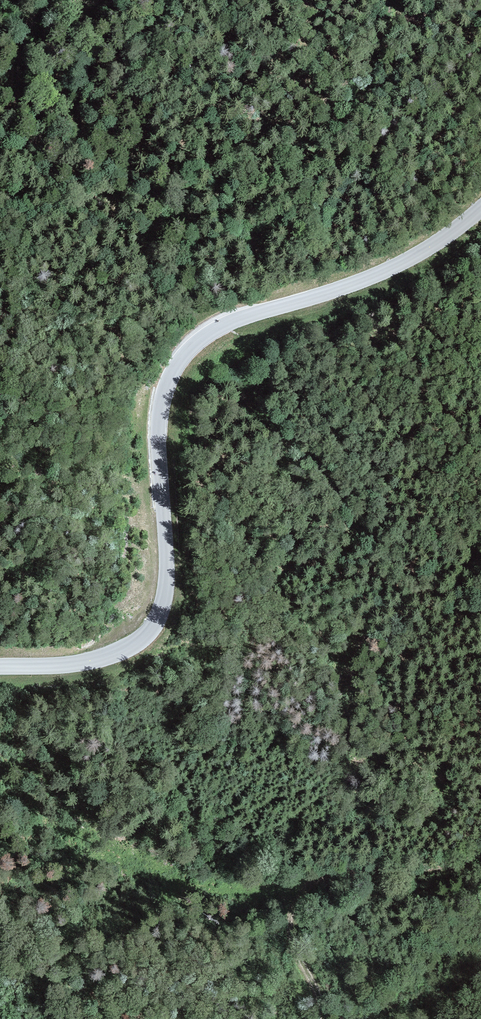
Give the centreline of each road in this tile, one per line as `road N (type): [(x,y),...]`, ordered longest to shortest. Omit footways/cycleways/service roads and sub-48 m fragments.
road 1 (tertiary): [(0,666),(88,661),(132,645),(156,621),(167,575),(161,408),(175,367),(196,343),(236,320),(398,265),(480,209)]
road 2 (track): [(325,1018),(291,927),(293,911),(311,888),(342,871),(430,869),(480,852)]
road 3 (track): [(0,150),(27,28),(48,13),(116,0)]

